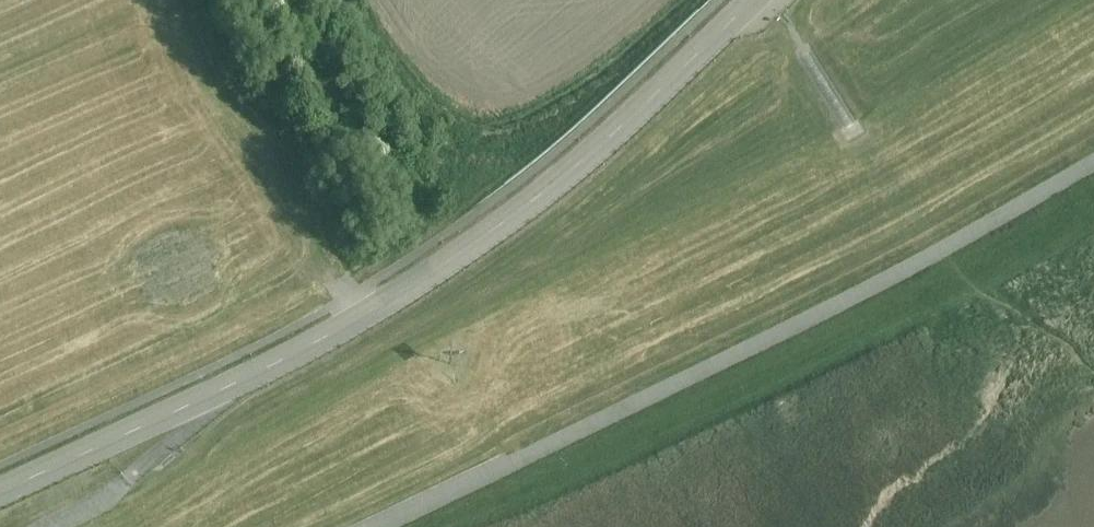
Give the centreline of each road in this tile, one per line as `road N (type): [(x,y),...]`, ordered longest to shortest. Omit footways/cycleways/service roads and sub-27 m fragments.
road 1 (residential): [(0,500),(364,326),(538,200),(751,0)]
road 2 (track): [(1093,161),(868,292),(383,526)]

